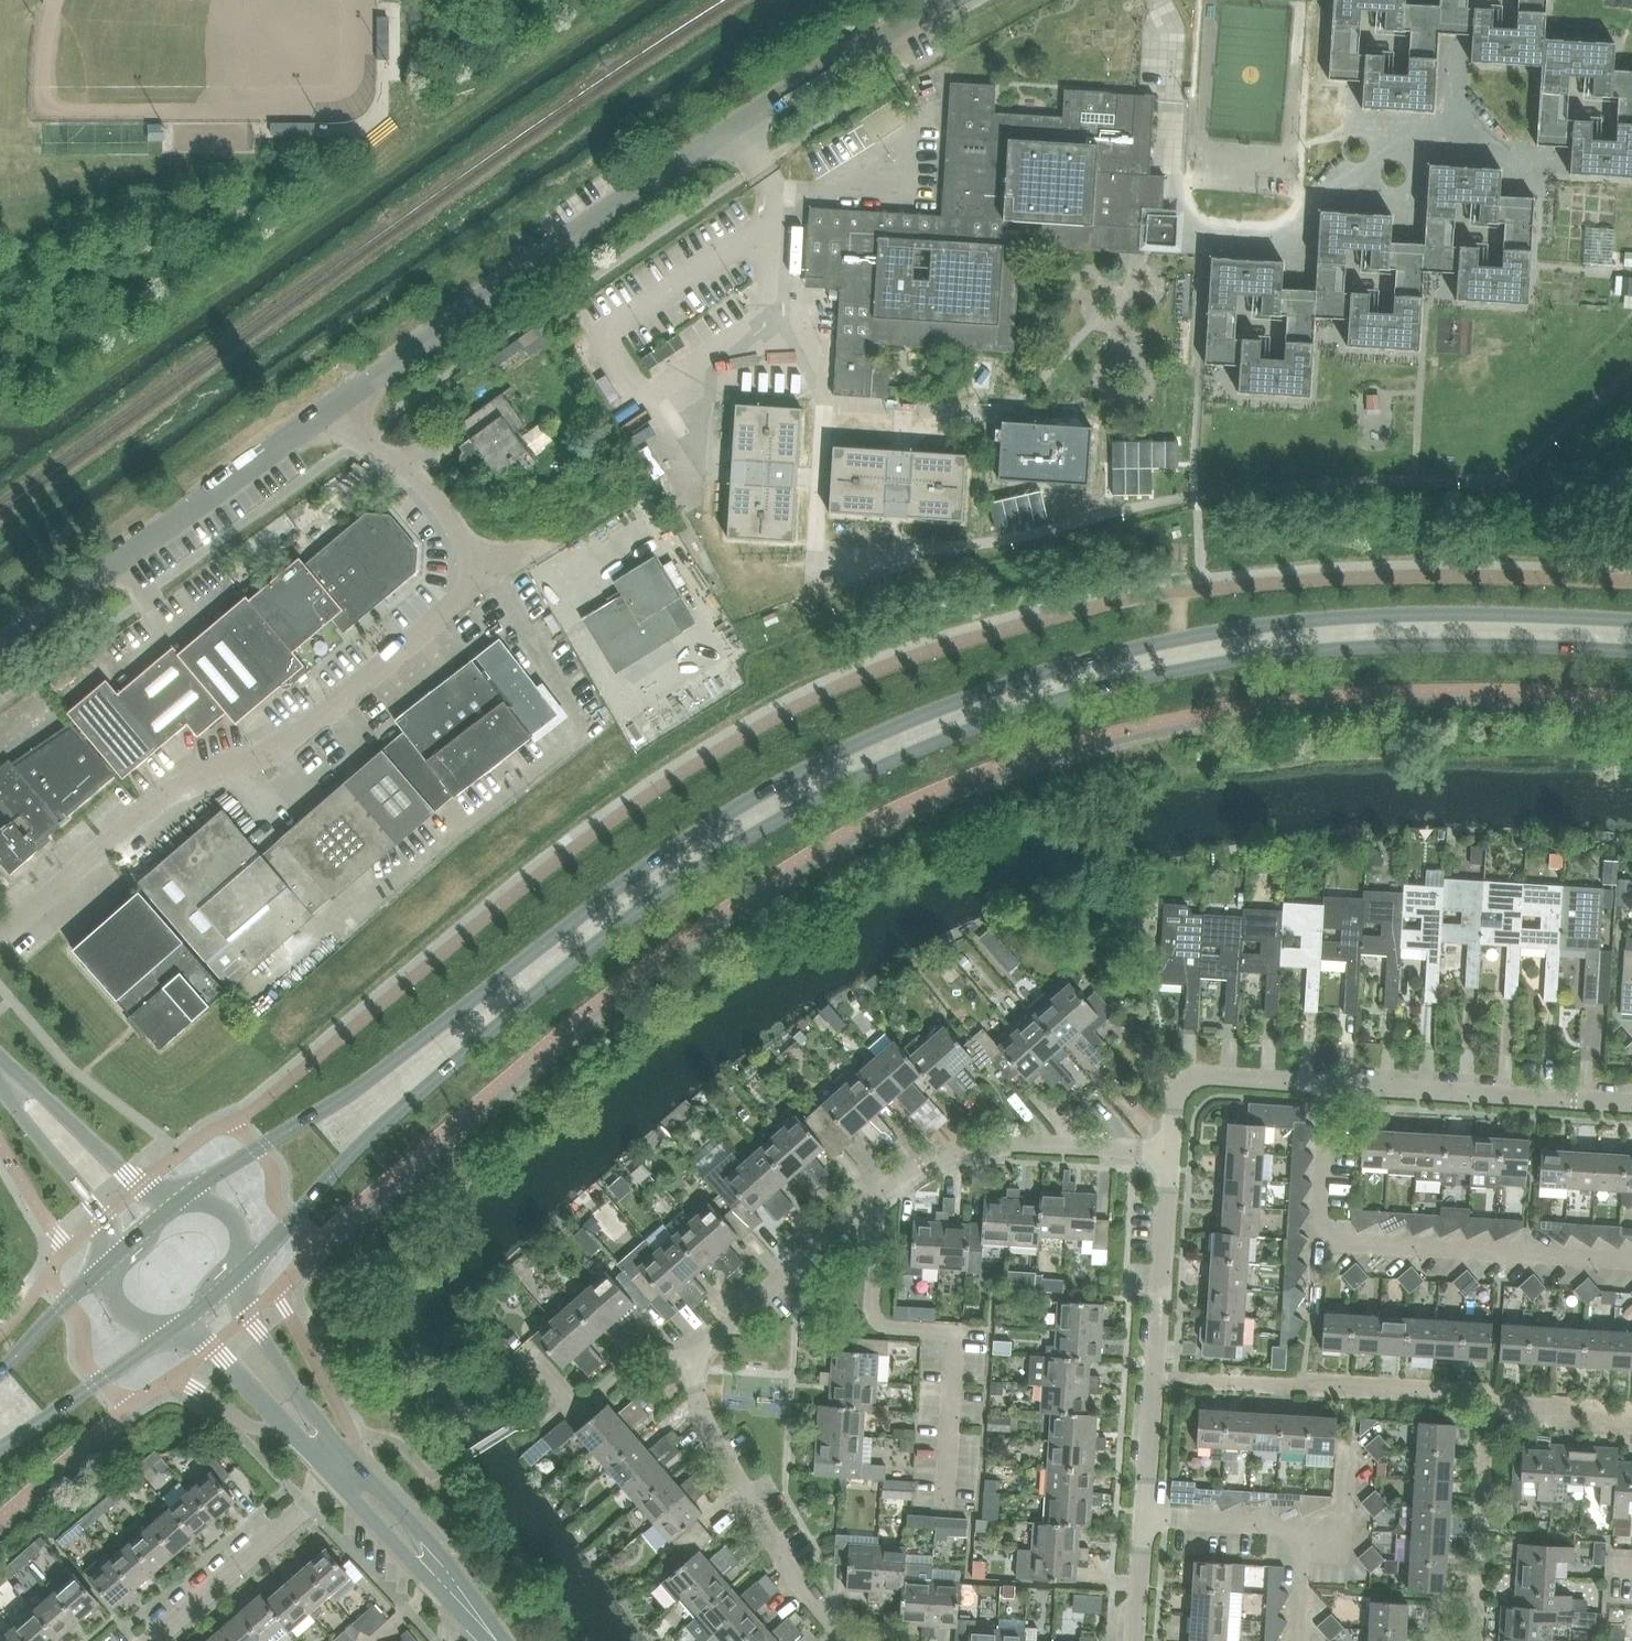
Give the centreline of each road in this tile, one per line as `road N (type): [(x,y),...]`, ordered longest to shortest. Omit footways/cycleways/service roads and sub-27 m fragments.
road 1 (secondary): [(1631,620),(1321,618),(1198,631),(993,686),(732,811),(620,886),(437,1028),(183,1199)]
road 2 (secondary): [(229,1280),(398,1117),(640,918),(758,839),(948,743),(1102,688),(1188,669),(1373,652),(1631,657)]
road 3 (residential): [(866,1640),(711,1451),(694,1359),(952,1147),(1166,1159)]
road 4 (residential): [(0,942),(220,765),(277,754),(486,574),(361,398)]
road 5 (residential): [(361,398),(733,133),(961,0)]
road 6 (residential): [(1631,1096),(1210,1073),(1171,1100),(1166,1159)]
road 7 (residential): [(1135,1640),(1166,1159)]
road 8 (residential): [(0,658),(361,398)]
road 9 (residential): [(144,1640),(344,1473)]
road 10 (residential): [(507,1640),(344,1473)]
road 11 (residential): [(144,1230),(0,1065)]
road 12 (residential): [(344,1473),(210,1301)]
road 13 (secondary): [(0,1452),(165,1334)]
road 14 (secondary): [(120,1250),(0,1371)]

